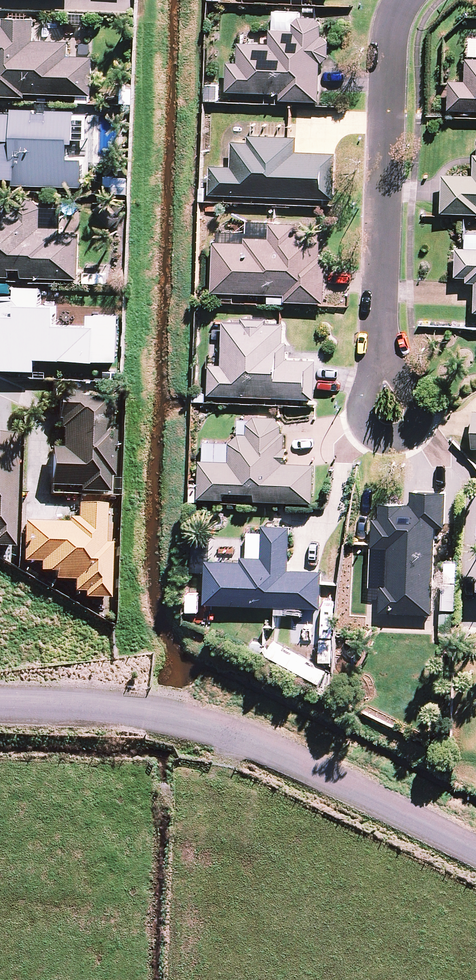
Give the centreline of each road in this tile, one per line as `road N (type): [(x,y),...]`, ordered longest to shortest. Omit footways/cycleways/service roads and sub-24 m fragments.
road 1 (residential): [(384,336),(389,34),(404,0)]
road 2 (residential): [(384,336),(418,397),(418,434),(401,443),(368,428),(373,383)]

